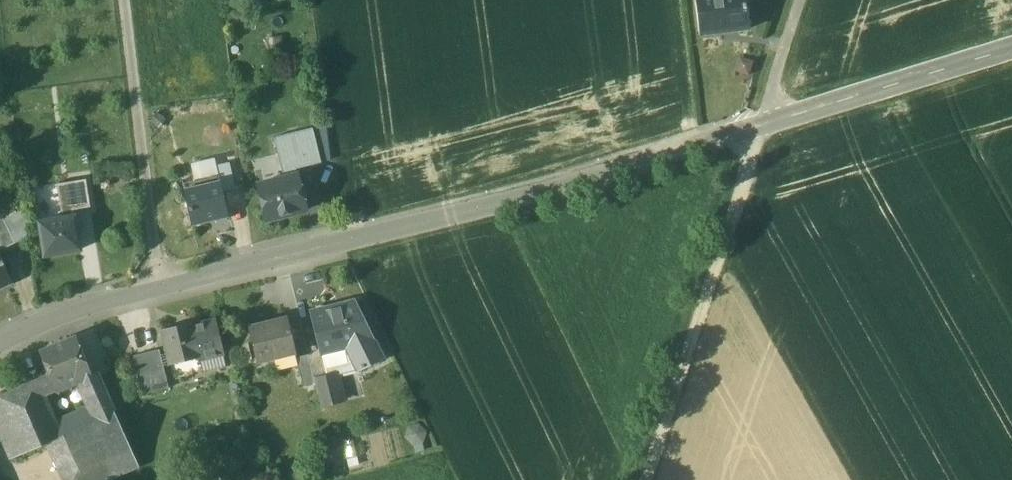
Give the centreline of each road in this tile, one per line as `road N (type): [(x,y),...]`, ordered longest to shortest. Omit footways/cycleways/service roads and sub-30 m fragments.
road 1 (secondary): [(1011,48),(673,155),(99,303),(0,346)]
road 2 (track): [(644,479),(759,126)]
road 3 (track): [(124,0),(161,286)]

